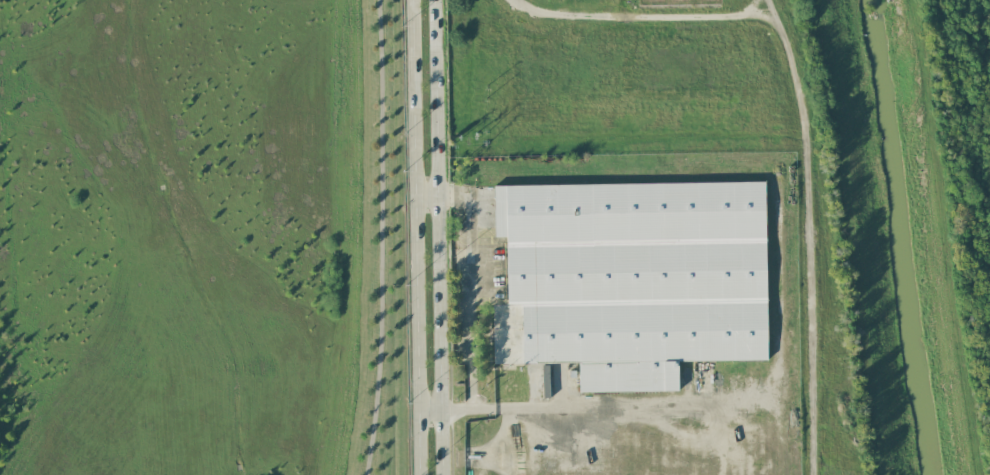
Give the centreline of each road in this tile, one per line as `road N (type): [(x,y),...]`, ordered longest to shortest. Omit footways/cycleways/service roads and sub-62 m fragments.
road 1 (secondary): [(412,0),(420,474)]
road 2 (secondary): [(441,474),(435,0)]

